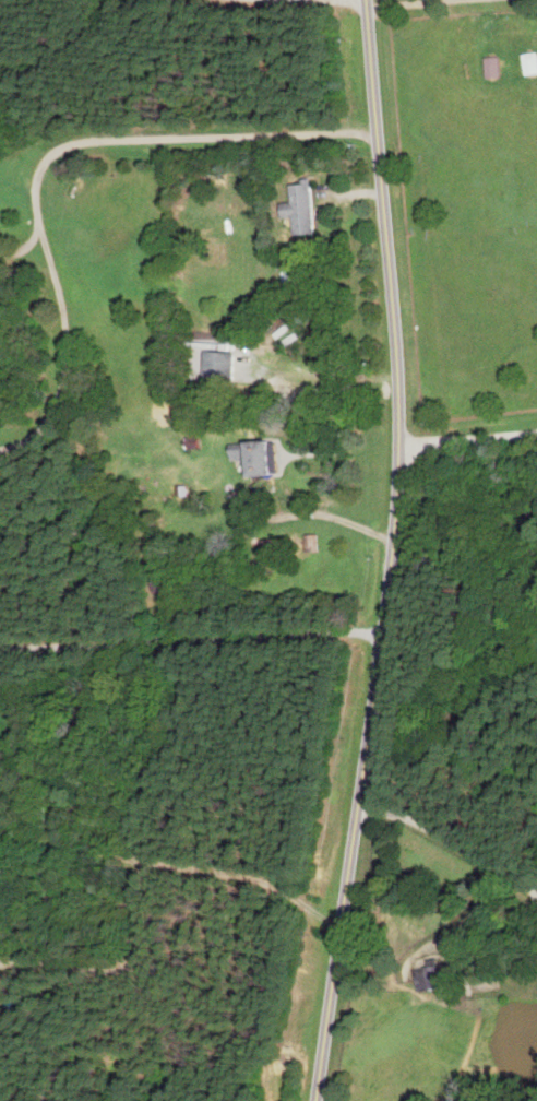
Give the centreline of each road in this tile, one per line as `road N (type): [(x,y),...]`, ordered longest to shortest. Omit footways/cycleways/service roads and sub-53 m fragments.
road 1 (tertiary): [(361,803),(402,446),(366,0)]
road 2 (tertiary): [(316,1100),(361,803)]
road 3 (residential): [(402,446),(536,434)]

